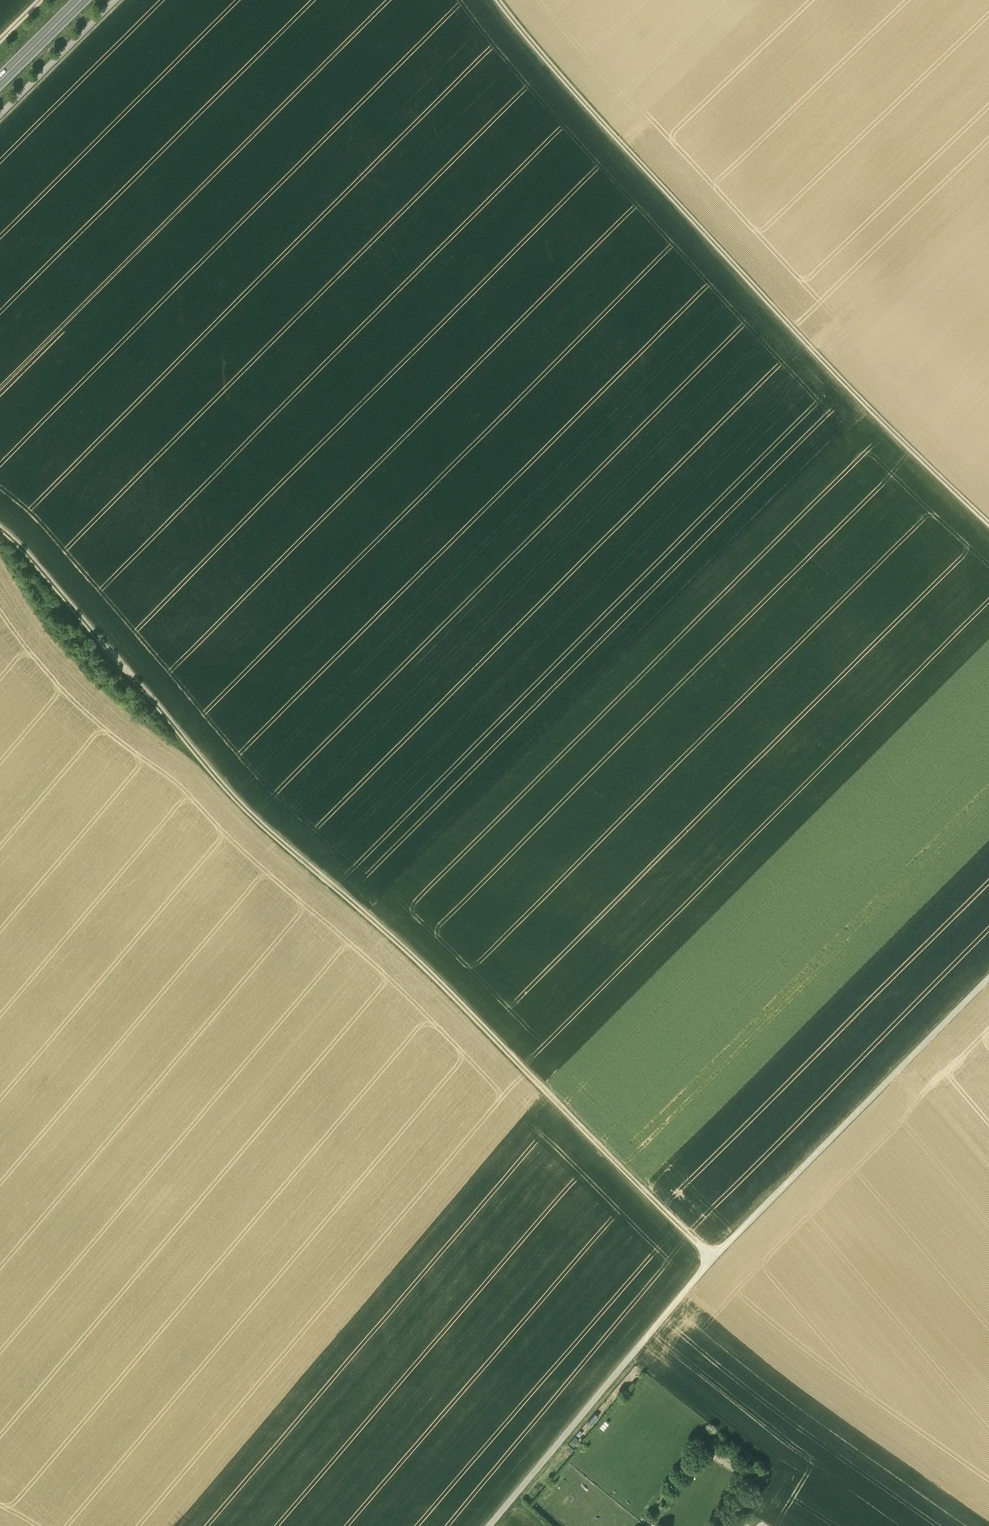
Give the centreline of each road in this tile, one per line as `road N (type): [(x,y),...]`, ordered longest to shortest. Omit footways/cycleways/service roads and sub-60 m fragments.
road 1 (track): [(0,532),(267,831),(393,938),(714,1256)]
road 2 (track): [(988,971),(714,1256),(489,1525)]
road 3 (track): [(988,525),(863,405),(606,132),(496,0)]
road 4 (track): [(0,116),(117,0)]

